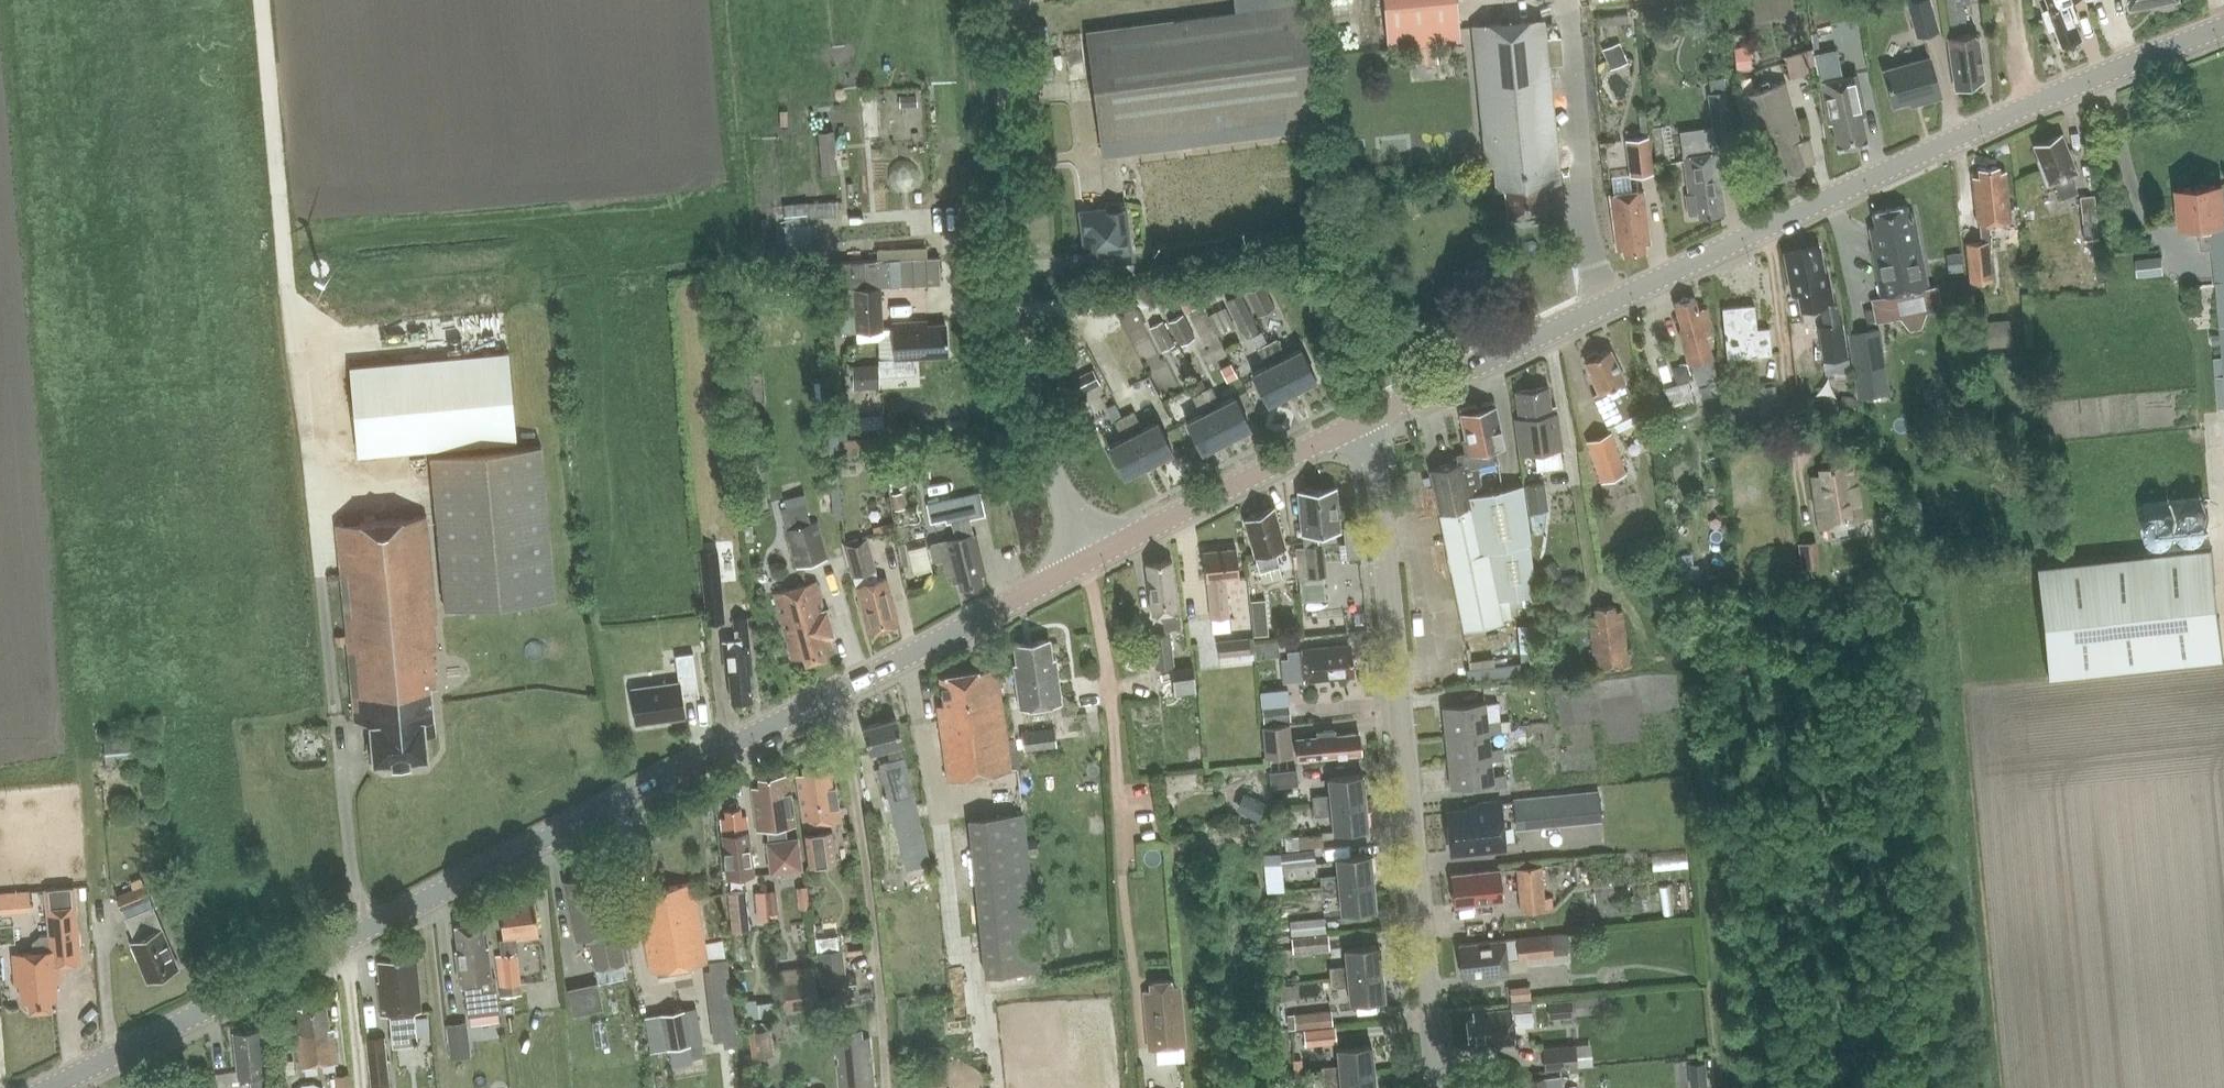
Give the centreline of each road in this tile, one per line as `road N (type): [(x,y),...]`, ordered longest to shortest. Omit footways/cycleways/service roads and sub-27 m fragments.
road 1 (tertiary): [(53,1087),(1089,561)]
road 2 (tertiary): [(2223,31),(1796,214),(1360,427)]
road 3 (residential): [(1435,1087),(1371,451),(1360,427)]
road 4 (unclassified): [(1089,561),(1033,430),(995,0)]
road 5 (track): [(1089,561),(1109,678),(1142,1039)]
road 6 (tertiary): [(1089,561),(1360,427)]
road 7 (track): [(341,947),(358,1087)]

